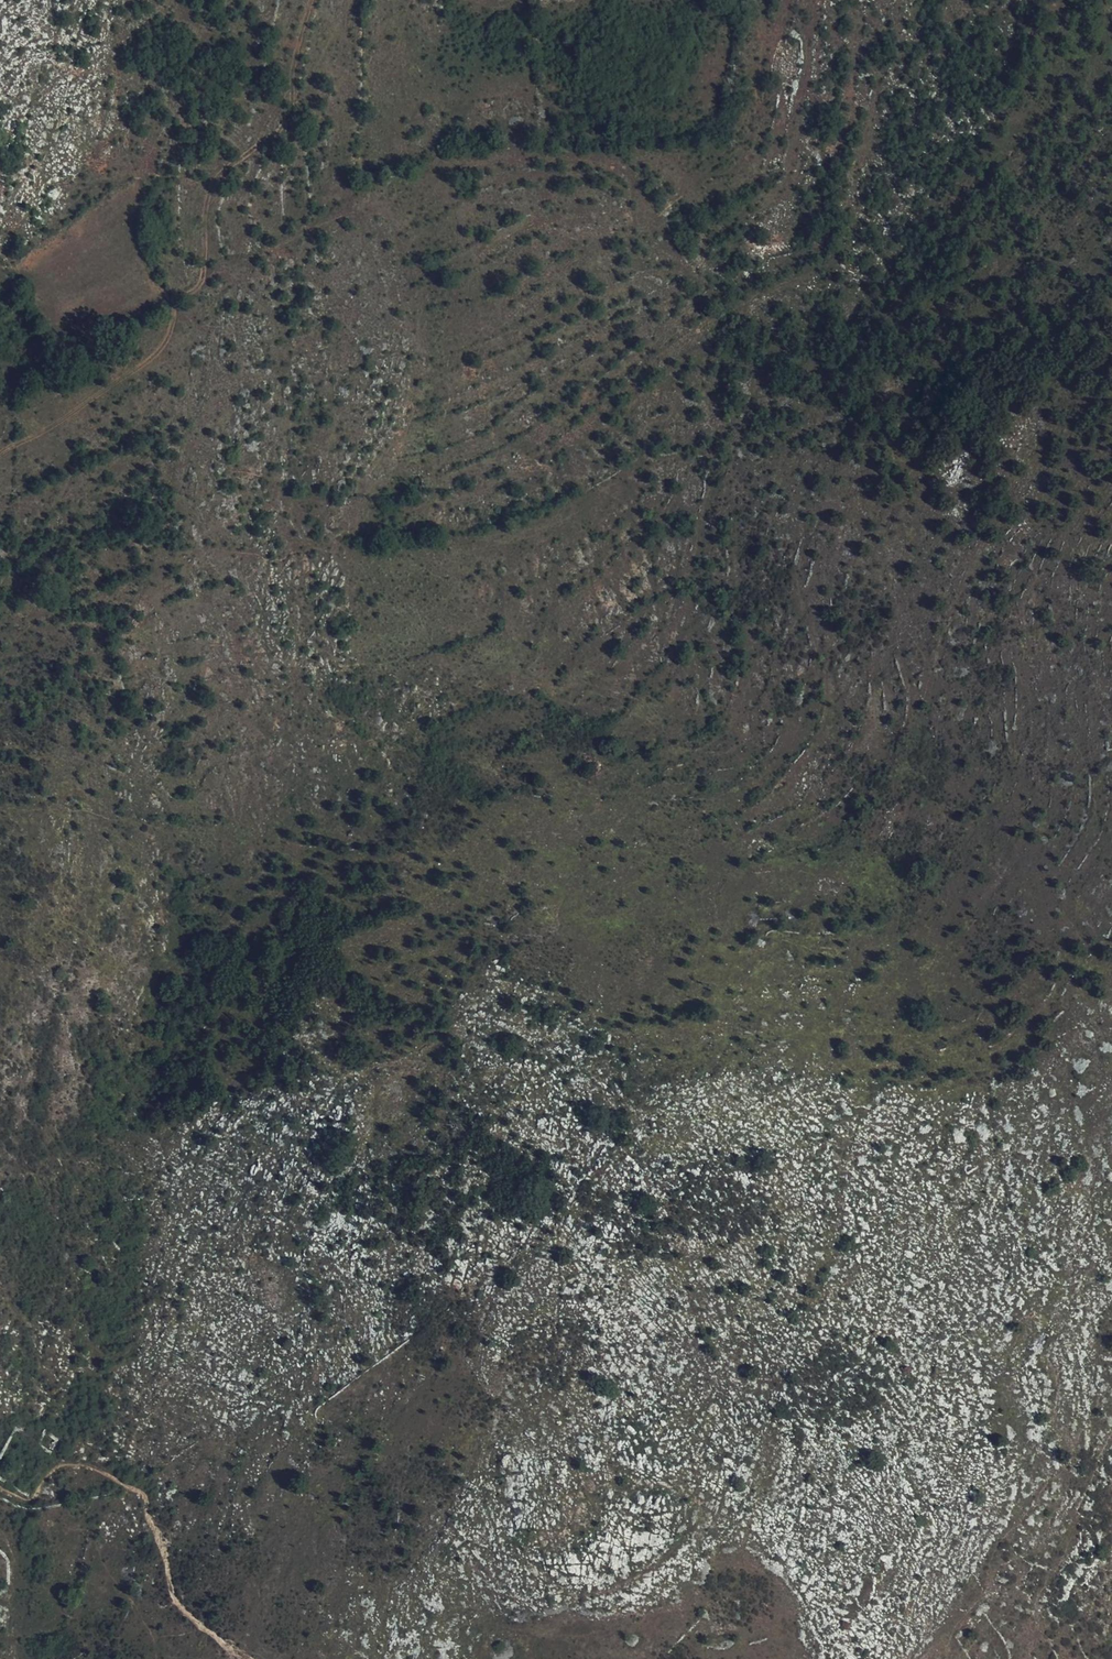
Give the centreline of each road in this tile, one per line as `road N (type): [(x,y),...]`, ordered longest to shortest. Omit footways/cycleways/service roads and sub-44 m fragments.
road 1 (track): [(0,454),(164,349),(181,297),(205,275),(209,191),(291,118),(311,0)]

